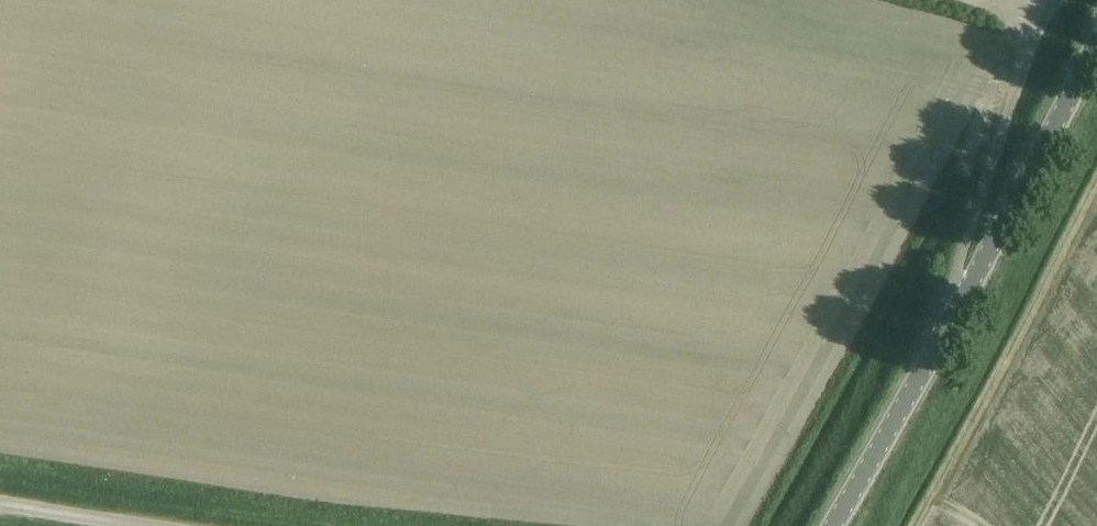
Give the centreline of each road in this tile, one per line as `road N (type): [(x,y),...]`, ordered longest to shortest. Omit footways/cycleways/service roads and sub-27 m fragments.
road 1 (unclassified): [(949,318),(1028,65),(1066,0)]
road 2 (tertiary): [(949,318),(1096,47)]
road 3 (tertiary): [(834,525),(949,318)]

